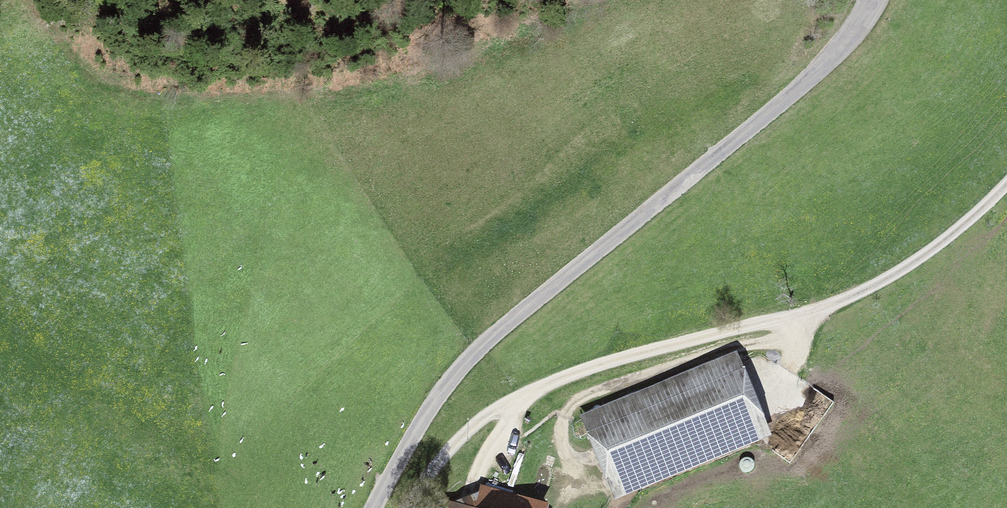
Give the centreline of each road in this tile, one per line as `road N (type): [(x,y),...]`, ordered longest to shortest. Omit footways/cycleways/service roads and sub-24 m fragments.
road 1 (unclassified): [(373,507),(434,402),(480,347),(806,80),(873,0)]
road 2 (track): [(1006,183),(969,224),(844,300),(586,369),(526,395),(453,444),(409,507)]

